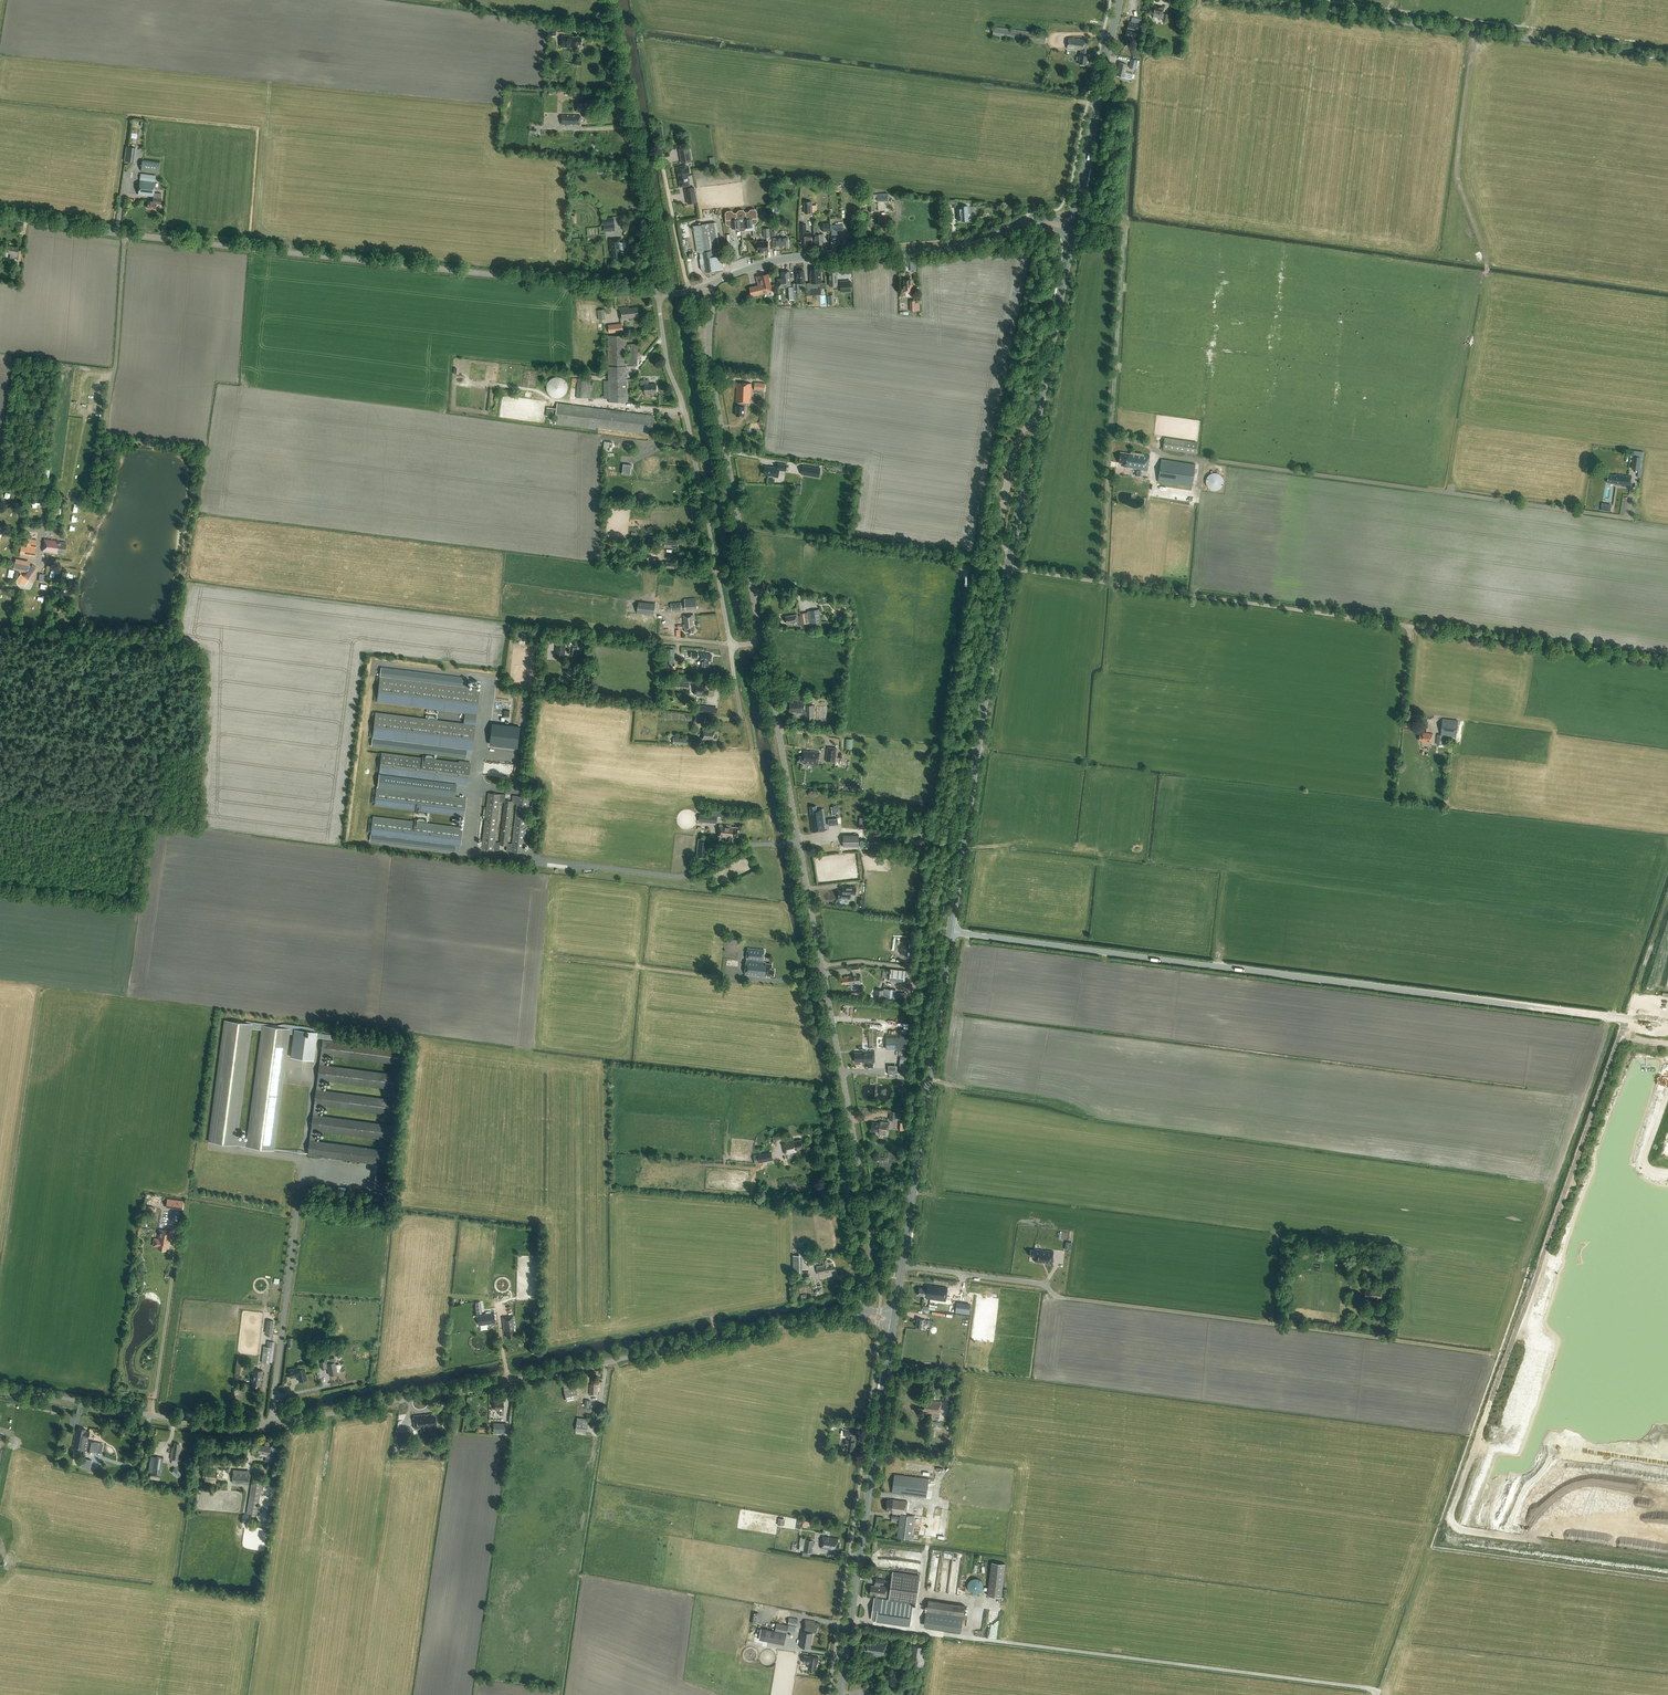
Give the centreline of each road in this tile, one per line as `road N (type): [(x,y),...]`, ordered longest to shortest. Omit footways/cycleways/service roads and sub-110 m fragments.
road 1 (secondary): [(894,1313),(976,746),(1076,218)]
road 2 (track): [(1667,663),(739,528)]
road 3 (unclassified): [(861,1314),(872,1232),(762,642)]
road 4 (track): [(1495,1355),(1064,1298),(1045,1284),(902,1265)]
road 5 (unclassified): [(271,1423),(861,1314)]
road 6 (tertiary): [(661,293),(124,235)]
road 7 (track): [(1667,1276),(1541,1259),(1667,895)]
road 8 (unclassified): [(1224,0),(1667,59)]
road 9 (unclassified): [(1076,218),(1111,220),(1123,233),(1100,582)]
road 10 (unclassified): [(1228,967),(1625,1018)]
road 11 (tertiary): [(709,284),(784,257),(954,247),(1026,221),(1076,218)]
road 12 (secondary): [(839,1694),(892,1329)]
road 13 (unclassified): [(762,642),(709,364),(709,284)]
road 14 (unclassified): [(730,648),(689,431),(667,366),(661,293)]
road 15 (unclassified): [(661,293),(609,0)]
road 16 (unclassified): [(0,1387),(194,1424),(271,1423)]
road 17 (secondary): [(1076,218),(1118,0)]
road 18 (track): [(152,1416),(179,1226)]
road 19 (track): [(690,290),(662,166)]
road 20 (tertiary): [(0,214),(124,235)]

